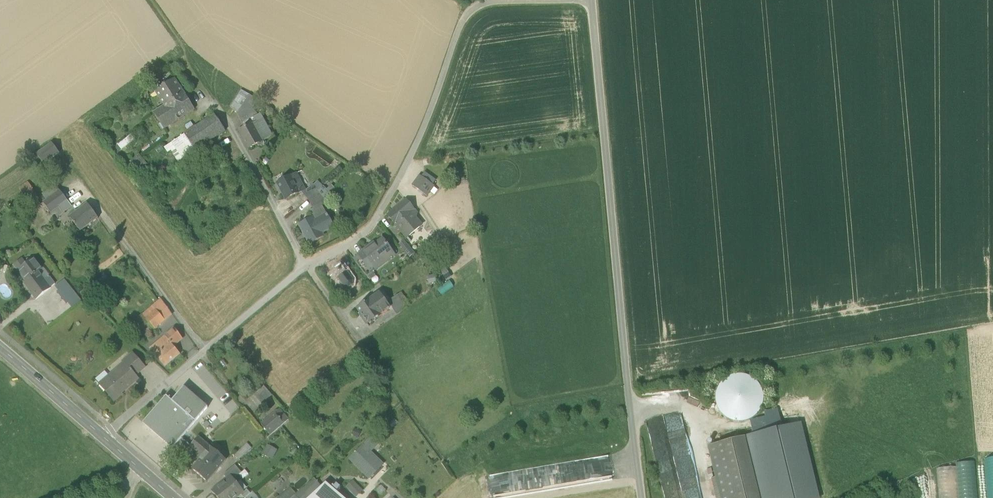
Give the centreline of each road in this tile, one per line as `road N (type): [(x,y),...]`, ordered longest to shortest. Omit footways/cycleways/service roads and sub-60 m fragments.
road 1 (unclassified): [(591,0),(639,497)]
road 2 (residential): [(307,264),(370,229),(408,160),(472,4),(569,0)]
road 3 (residential): [(104,438),(307,264)]
road 4 (residential): [(192,64),(307,264)]
road 5 (tertiary): [(104,438),(0,349)]

